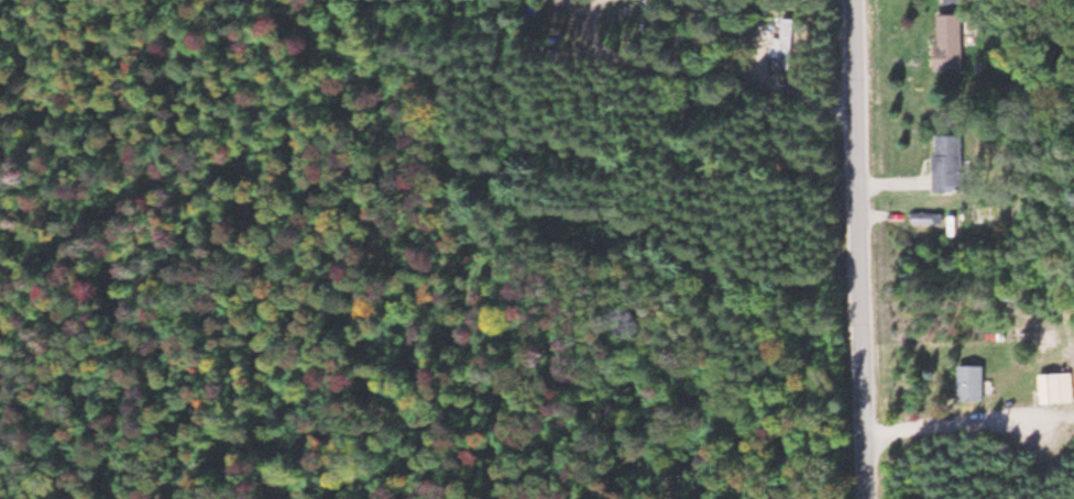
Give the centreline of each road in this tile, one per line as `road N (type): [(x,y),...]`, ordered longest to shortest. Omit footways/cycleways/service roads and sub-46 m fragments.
road 1 (residential): [(870,498),(861,0)]

